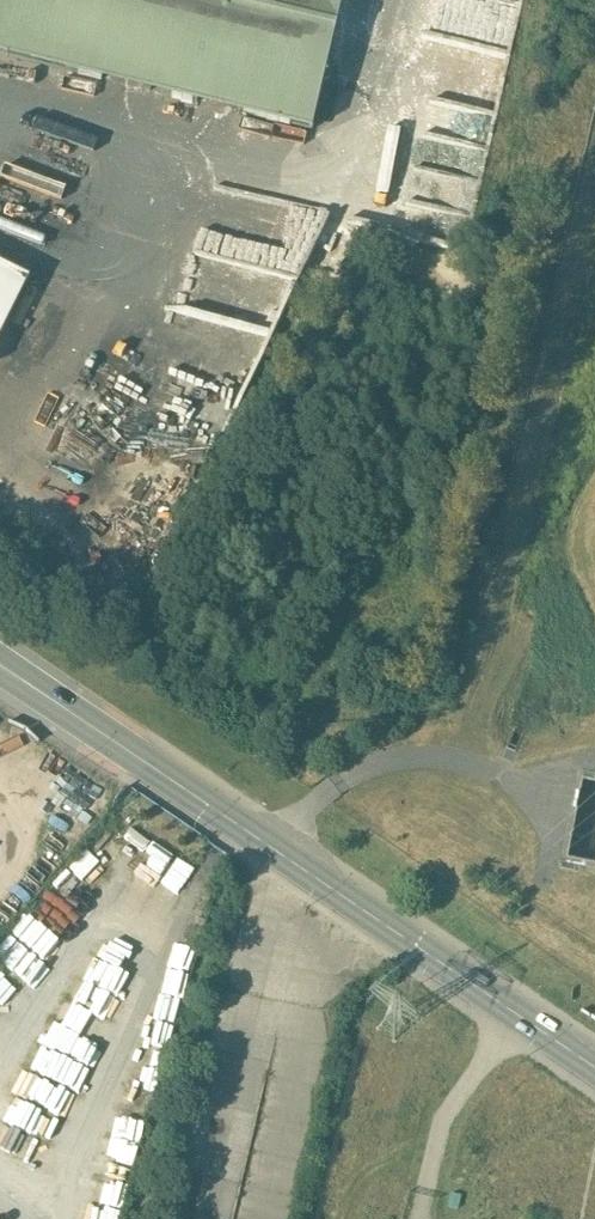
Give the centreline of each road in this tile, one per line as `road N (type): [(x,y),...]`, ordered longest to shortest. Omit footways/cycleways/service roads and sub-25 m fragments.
road 1 (secondary): [(0,663),(594,1071)]

